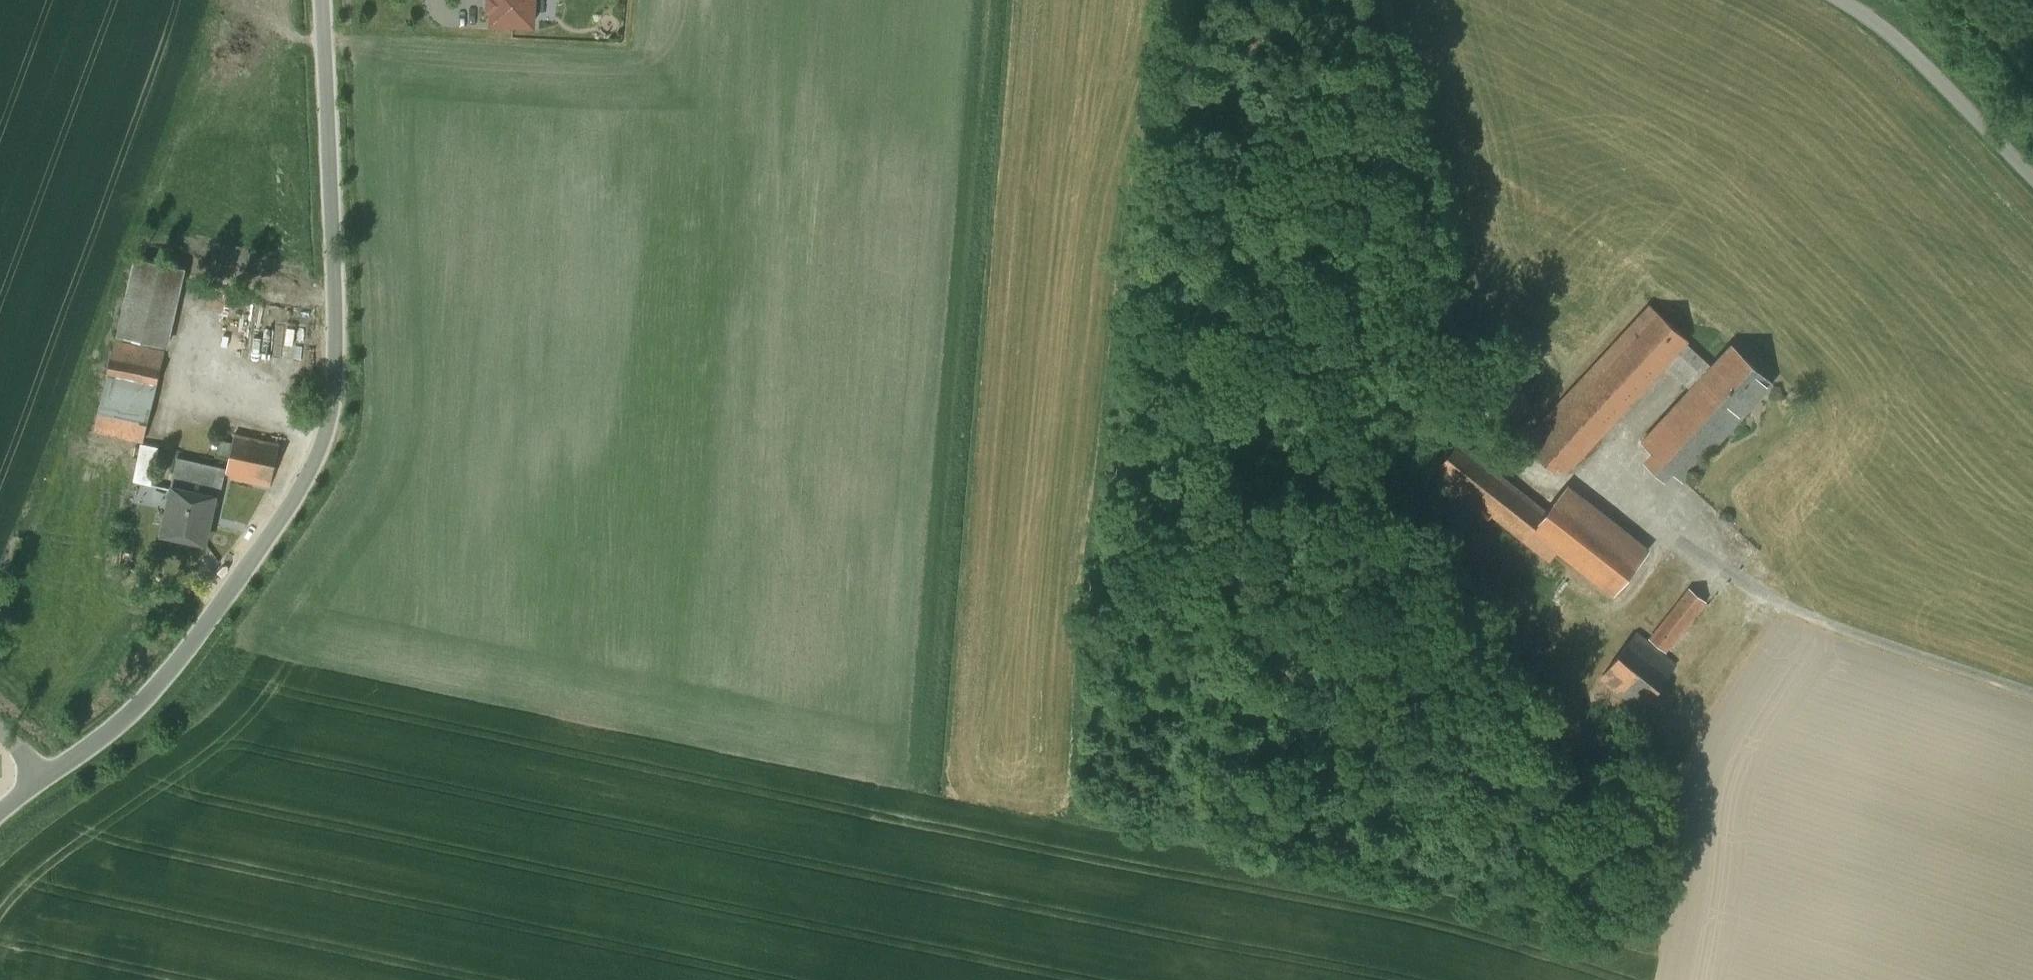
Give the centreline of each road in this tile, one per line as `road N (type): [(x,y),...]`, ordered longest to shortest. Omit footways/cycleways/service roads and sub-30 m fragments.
road 1 (unclassified): [(325,0),(348,333),(348,383),(330,441),(297,500),(198,634),(133,706),(48,776)]
road 2 (unclassified): [(2032,675),(1766,584),(1671,528)]
road 3 (track): [(1392,0),(1476,381)]
road 4 (unclassified): [(2032,177),(1909,49),(1839,0)]

